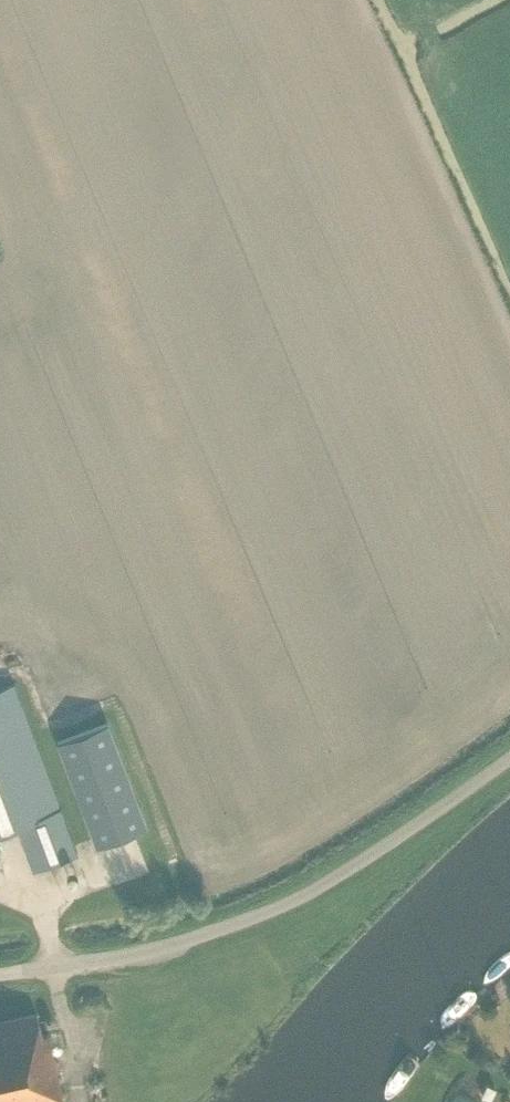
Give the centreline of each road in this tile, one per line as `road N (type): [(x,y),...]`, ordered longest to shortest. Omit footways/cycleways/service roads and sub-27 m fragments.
road 1 (unclassified): [(0,974),(167,946),(293,900),(509,756)]

